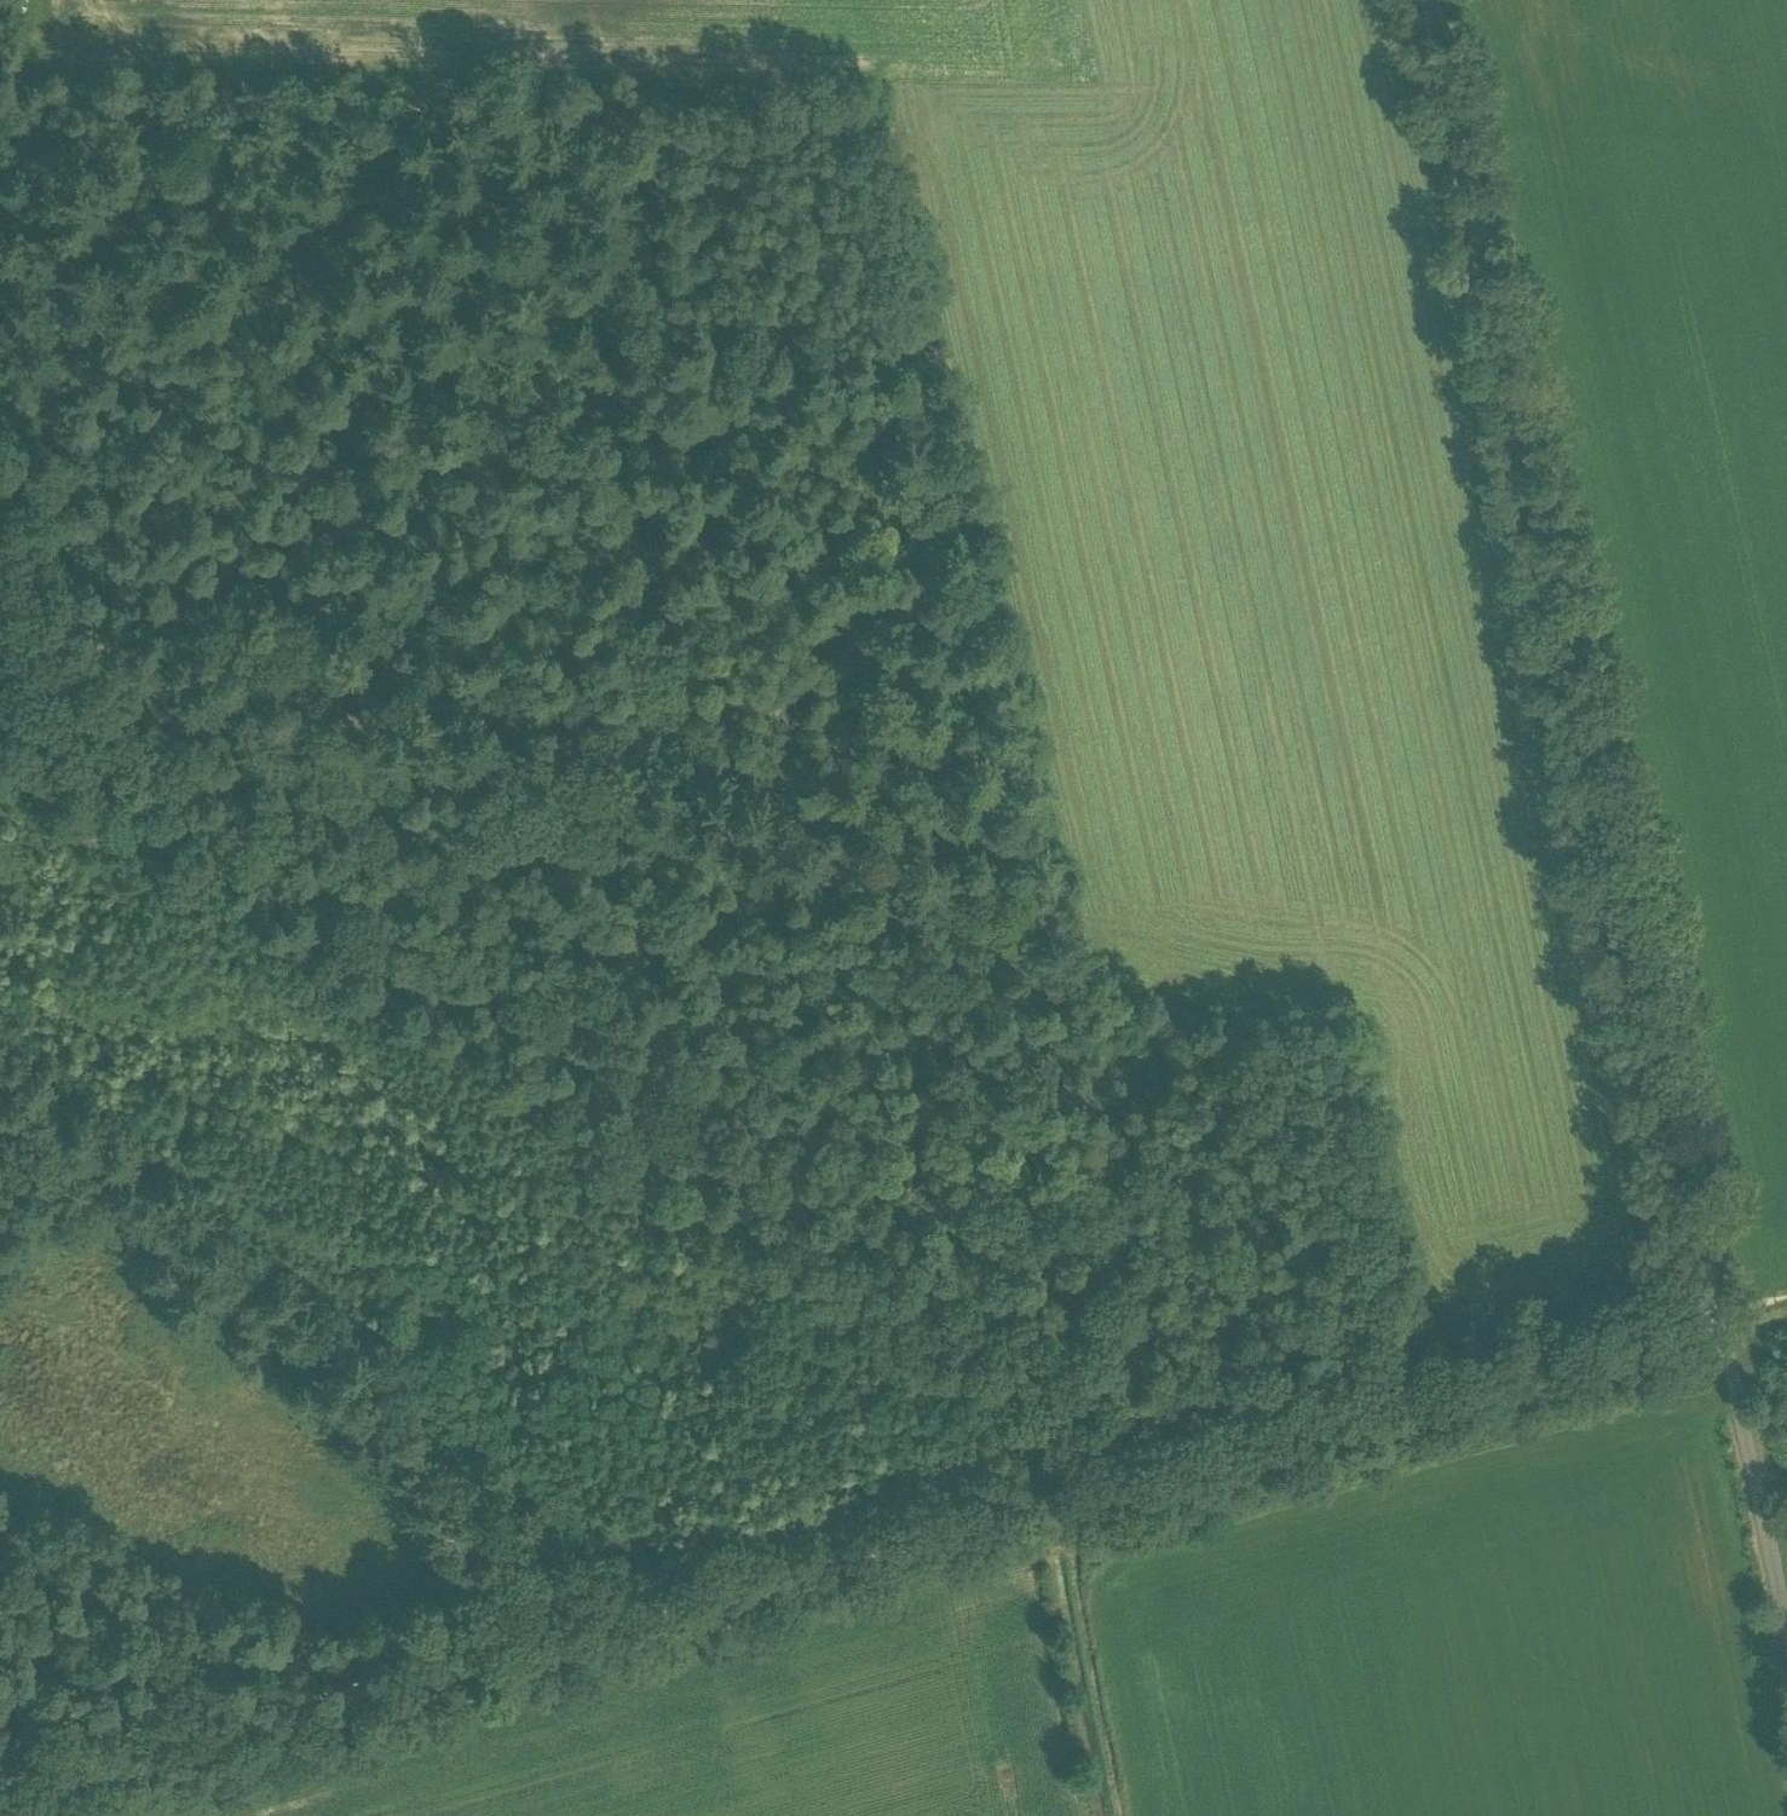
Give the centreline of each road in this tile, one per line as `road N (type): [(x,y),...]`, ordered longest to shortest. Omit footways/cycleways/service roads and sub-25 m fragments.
road 1 (track): [(1714,1344),(0,1799)]
road 2 (unclassified): [(1786,1672),(1412,0)]
road 3 (track): [(0,628),(32,636),(198,633),(306,599),(322,521),(240,295),(199,230)]
road 4 (track): [(1118,1815),(1059,1519)]
road 5 (track): [(199,230),(174,190),(79,149),(0,148)]

